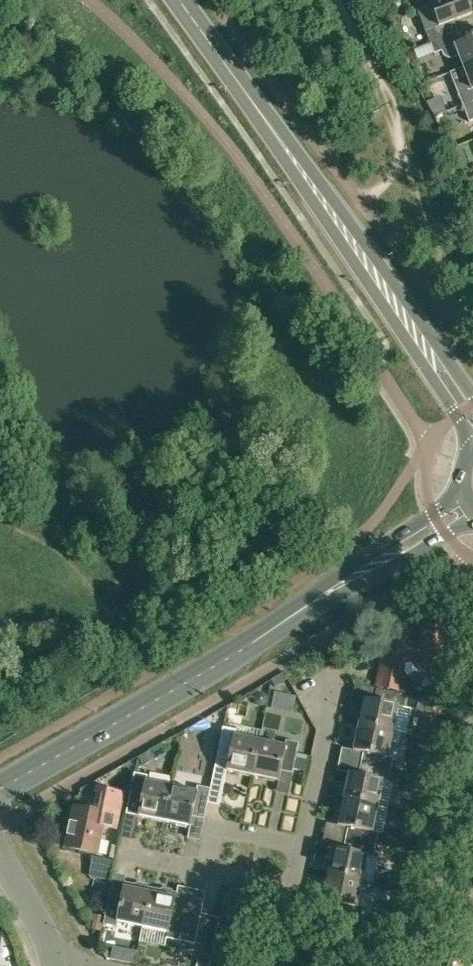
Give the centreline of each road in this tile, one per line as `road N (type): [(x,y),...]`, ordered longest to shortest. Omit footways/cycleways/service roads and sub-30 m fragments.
road 1 (secondary): [(0,788),(224,660),(468,505)]
road 2 (secondary): [(472,421),(179,0)]
road 3 (residential): [(304,845),(335,673)]
road 4 (residential): [(208,870),(216,828),(304,845)]
road 5 (residential): [(63,963),(0,851)]

